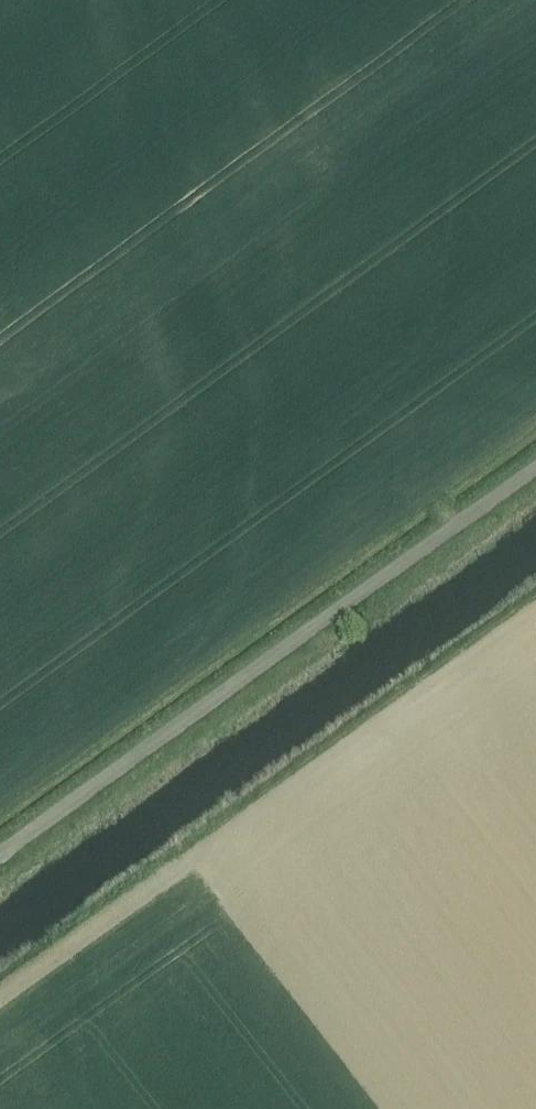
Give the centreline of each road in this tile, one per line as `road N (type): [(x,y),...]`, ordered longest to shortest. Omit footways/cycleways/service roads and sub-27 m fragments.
road 1 (track): [(535,465),(0,853)]

